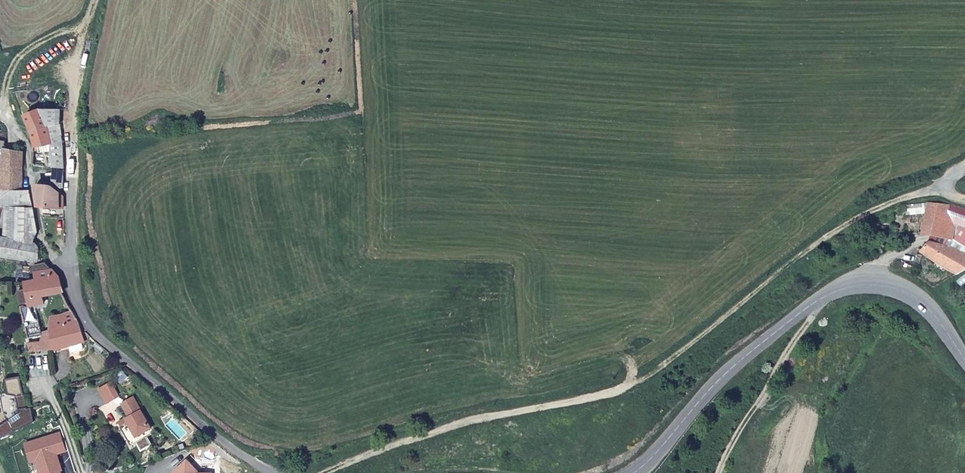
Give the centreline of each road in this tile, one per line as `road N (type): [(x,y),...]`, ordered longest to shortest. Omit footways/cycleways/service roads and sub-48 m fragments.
road 1 (track): [(964,196),(929,186),(656,371),(326,472)]
road 2 (residential): [(265,472),(90,329),(66,272),(77,36),(44,40),(18,59),(0,114)]
road 3 (secondary): [(634,472),(802,311),(854,286),(895,286),(939,317),(964,353)]

